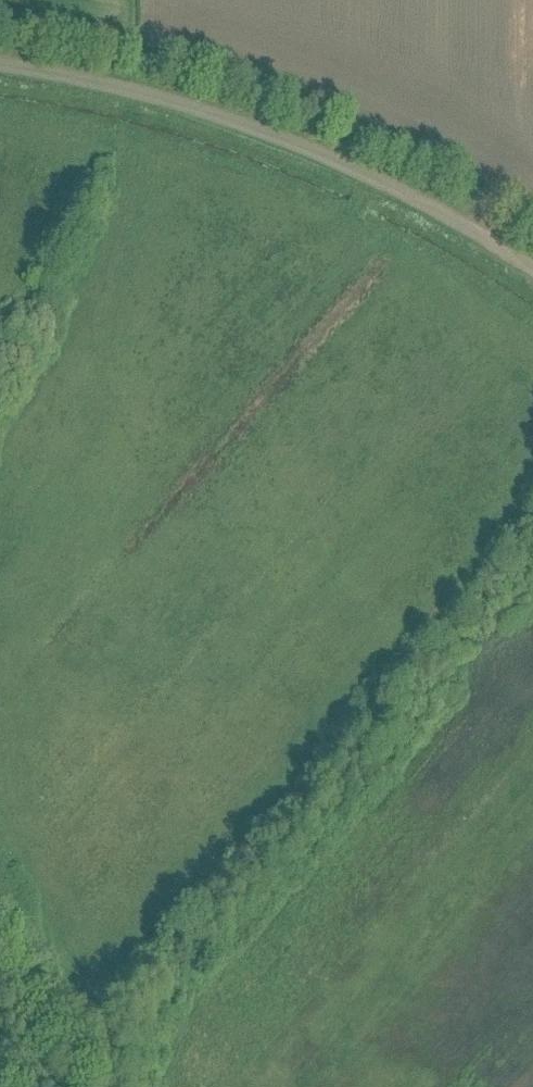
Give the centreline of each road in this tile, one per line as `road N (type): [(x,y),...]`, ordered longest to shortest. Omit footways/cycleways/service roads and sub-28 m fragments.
road 1 (unclassified): [(532,275),(378,180),(289,143),(134,92),(0,67)]

